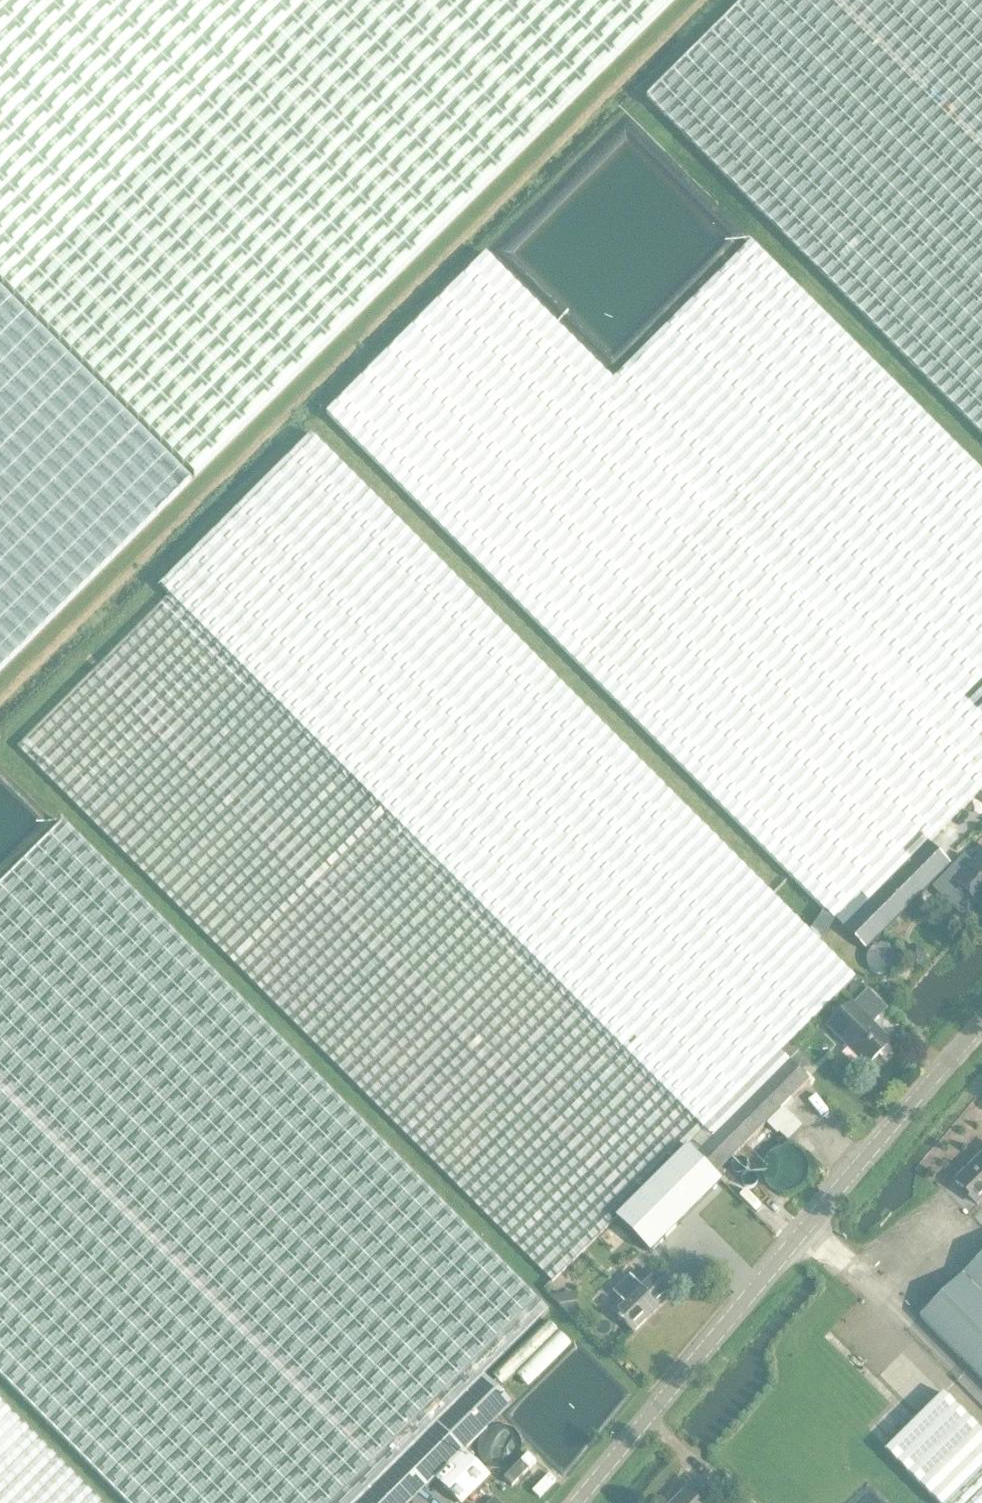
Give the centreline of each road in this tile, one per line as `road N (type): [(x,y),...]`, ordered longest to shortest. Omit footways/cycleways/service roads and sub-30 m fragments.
road 1 (tertiary): [(579,1502),(981,1026)]

